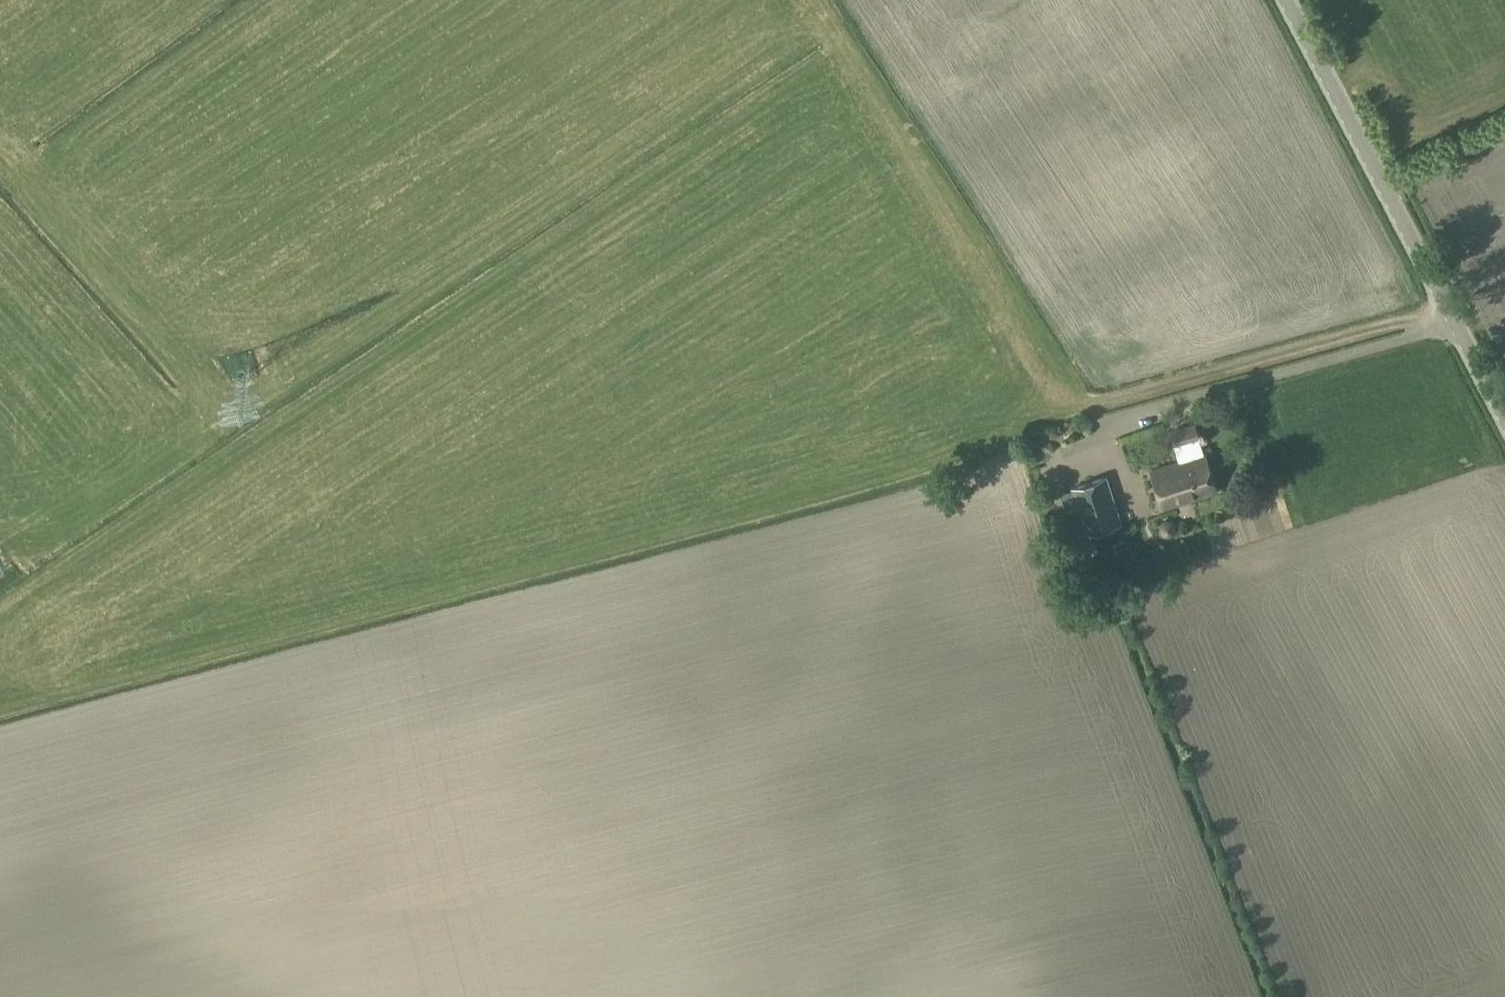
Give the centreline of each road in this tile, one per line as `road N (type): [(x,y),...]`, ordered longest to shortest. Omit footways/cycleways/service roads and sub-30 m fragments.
road 1 (tertiary): [(1504,421),(1283,0)]

